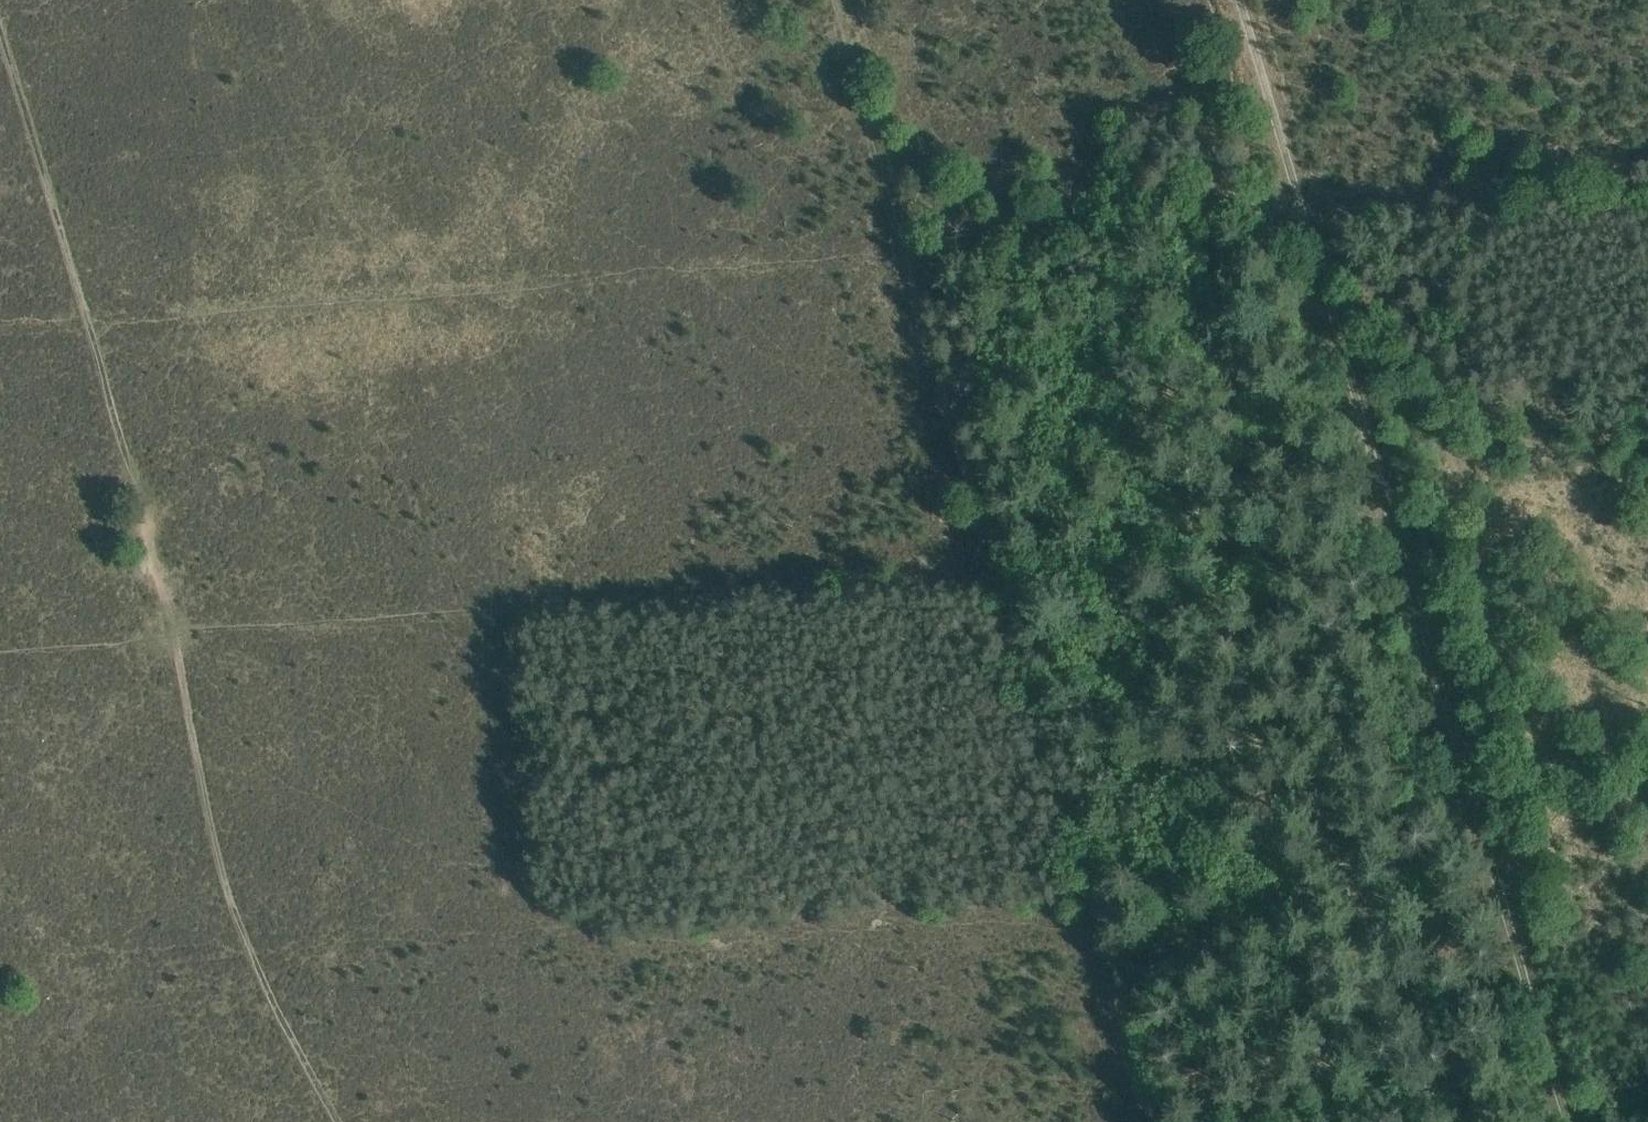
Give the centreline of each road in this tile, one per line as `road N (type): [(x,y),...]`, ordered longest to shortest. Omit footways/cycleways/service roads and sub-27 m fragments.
road 1 (track): [(1566,1121),(1248,0)]

